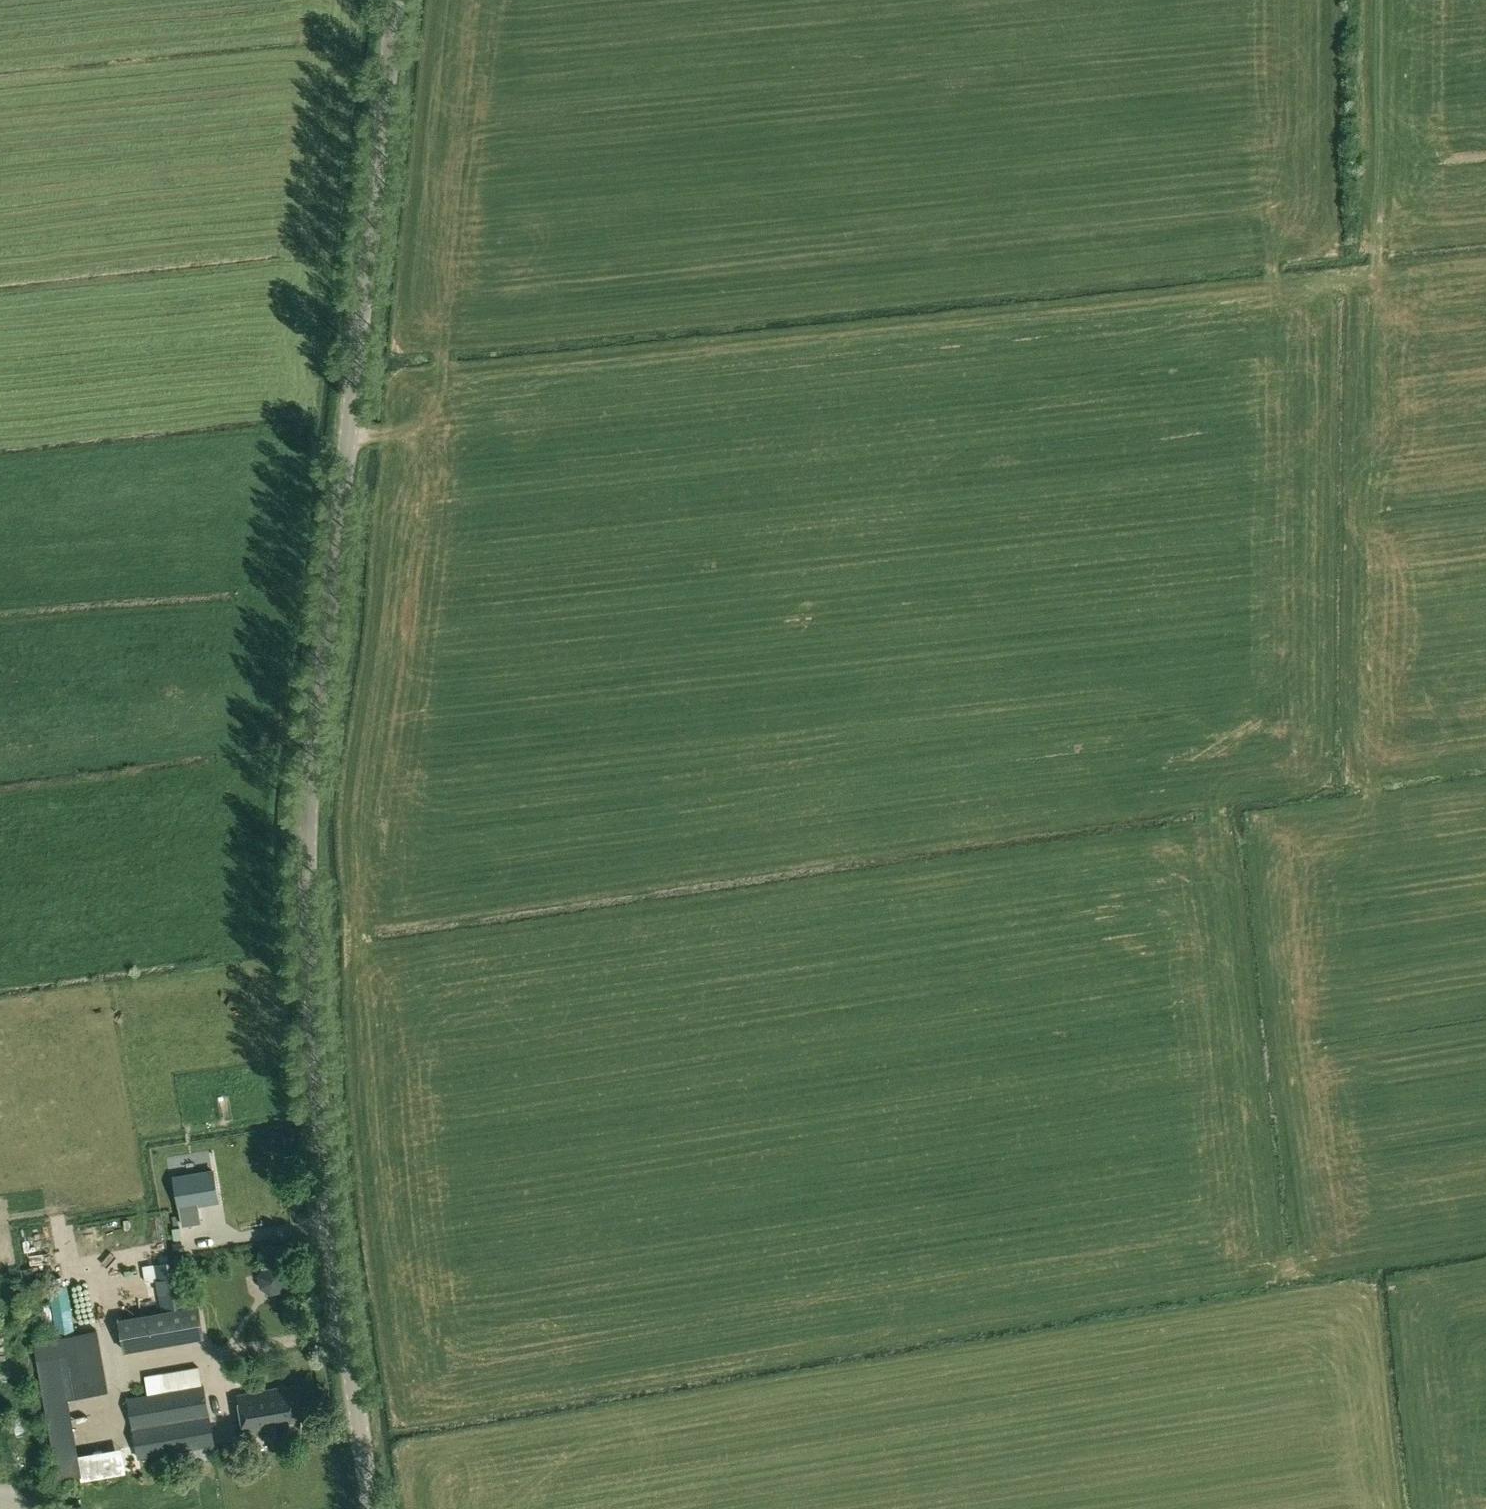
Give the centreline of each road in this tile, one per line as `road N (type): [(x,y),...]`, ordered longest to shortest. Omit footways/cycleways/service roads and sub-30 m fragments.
road 1 (tertiary): [(372,1508),(318,1059),(309,811),(393,0)]

